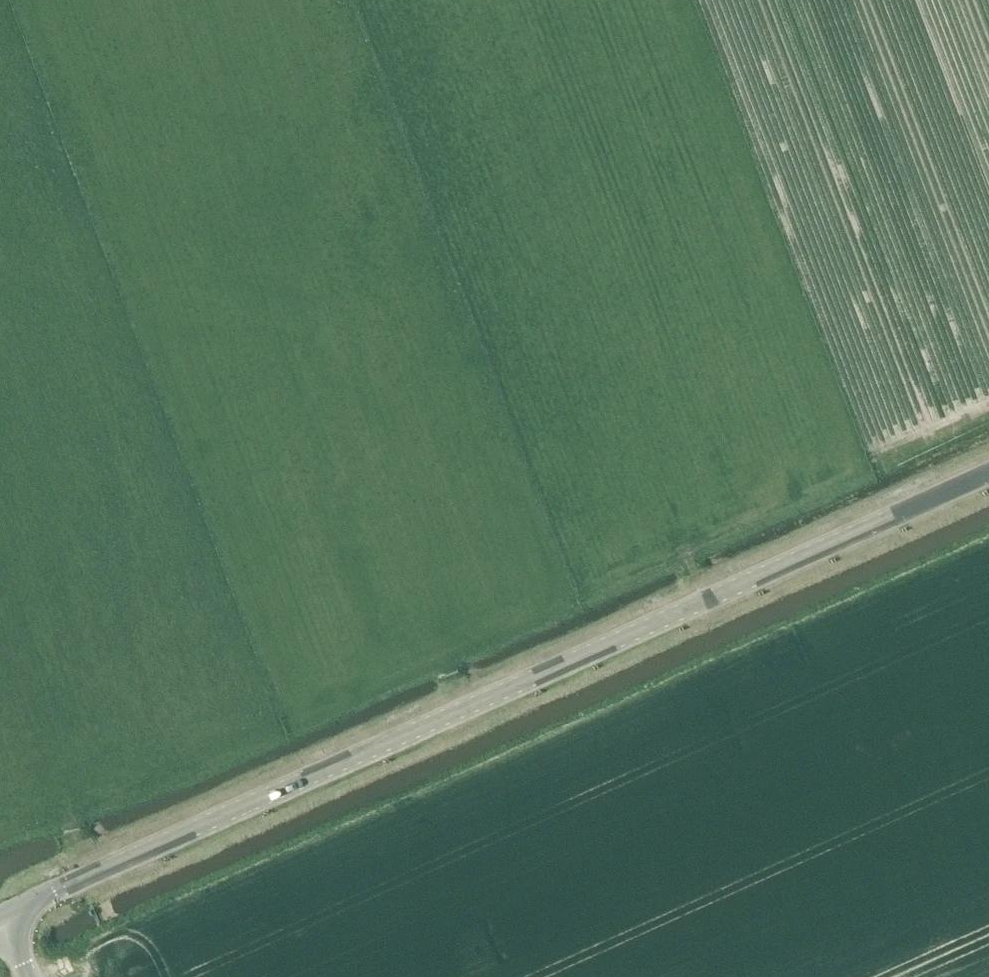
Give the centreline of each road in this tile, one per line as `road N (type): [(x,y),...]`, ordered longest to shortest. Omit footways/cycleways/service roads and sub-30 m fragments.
road 1 (unclassified): [(9,918),(988,471)]

